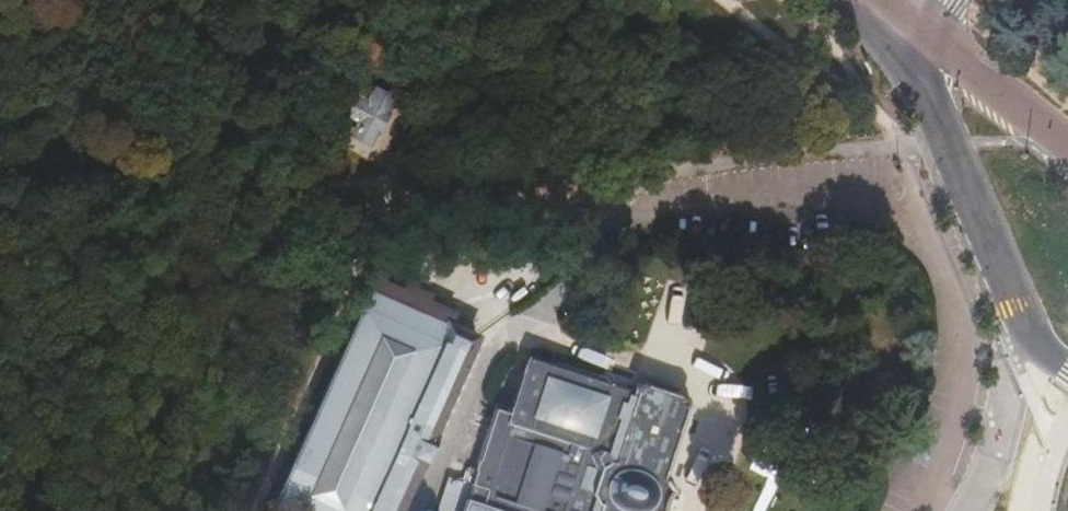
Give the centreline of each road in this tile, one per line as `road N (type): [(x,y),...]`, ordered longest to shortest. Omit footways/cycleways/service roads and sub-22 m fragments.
road 1 (trunk): [(1067,105),(835,510)]
road 2 (secondary): [(912,34),(951,148),(1032,337),(1067,373)]
road 3 (trunk): [(947,510),(1067,302)]
road 4 (track): [(612,197),(388,199)]
road 5 (secondary): [(1067,150),(912,34)]

